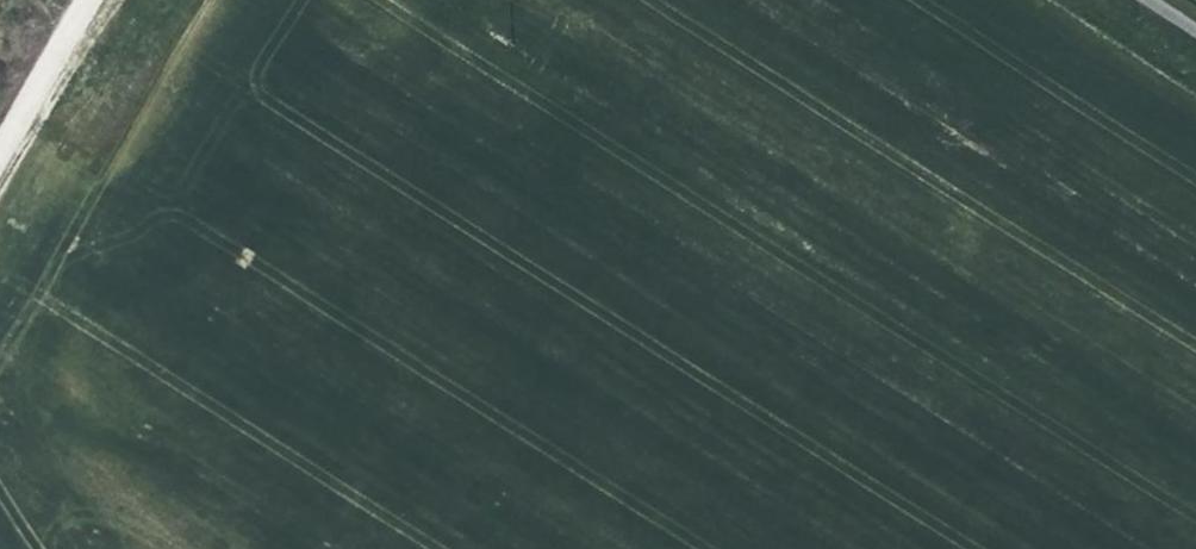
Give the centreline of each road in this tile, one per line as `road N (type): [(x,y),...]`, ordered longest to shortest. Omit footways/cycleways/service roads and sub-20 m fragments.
road 1 (track): [(90,0),(0,154)]

